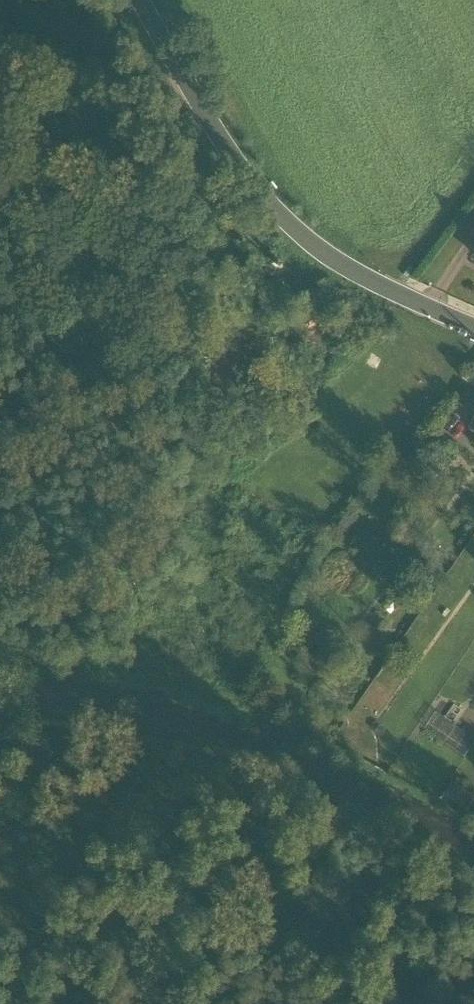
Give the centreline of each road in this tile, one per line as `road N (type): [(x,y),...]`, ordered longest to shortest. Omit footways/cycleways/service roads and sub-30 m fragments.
road 1 (tertiary): [(473,327),(362,276),(294,226),(228,149),(140,0)]

